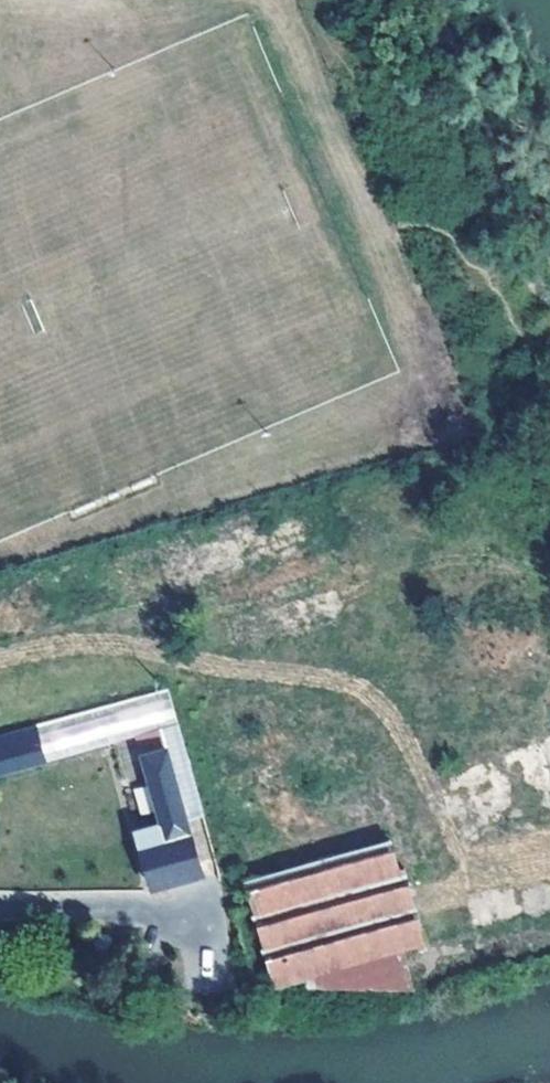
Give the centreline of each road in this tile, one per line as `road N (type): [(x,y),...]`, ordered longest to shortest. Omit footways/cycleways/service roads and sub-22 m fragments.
road 1 (residential): [(155,920),(0,915)]

